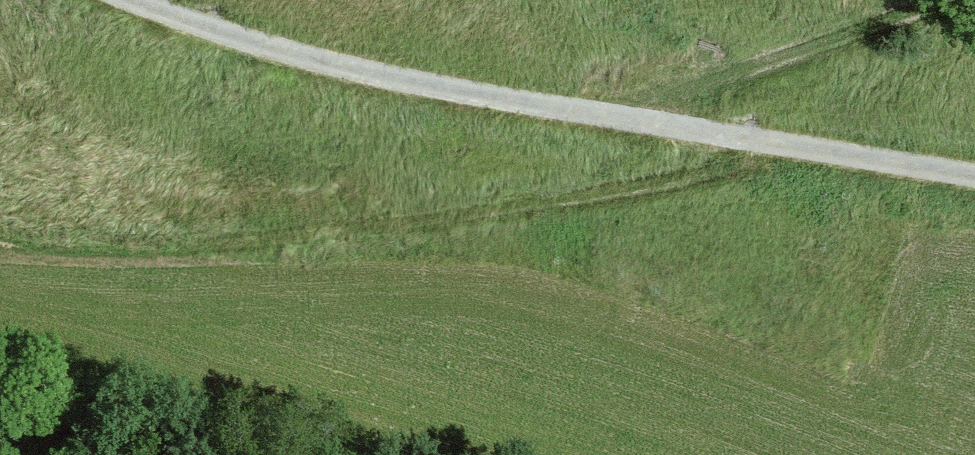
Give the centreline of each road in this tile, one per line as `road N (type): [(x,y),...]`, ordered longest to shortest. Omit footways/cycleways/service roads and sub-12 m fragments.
road 1 (track): [(974,177),(416,83),(262,45),(134,0)]
road 2 (track): [(766,142),(680,177),(284,237),(187,247),(0,234)]

